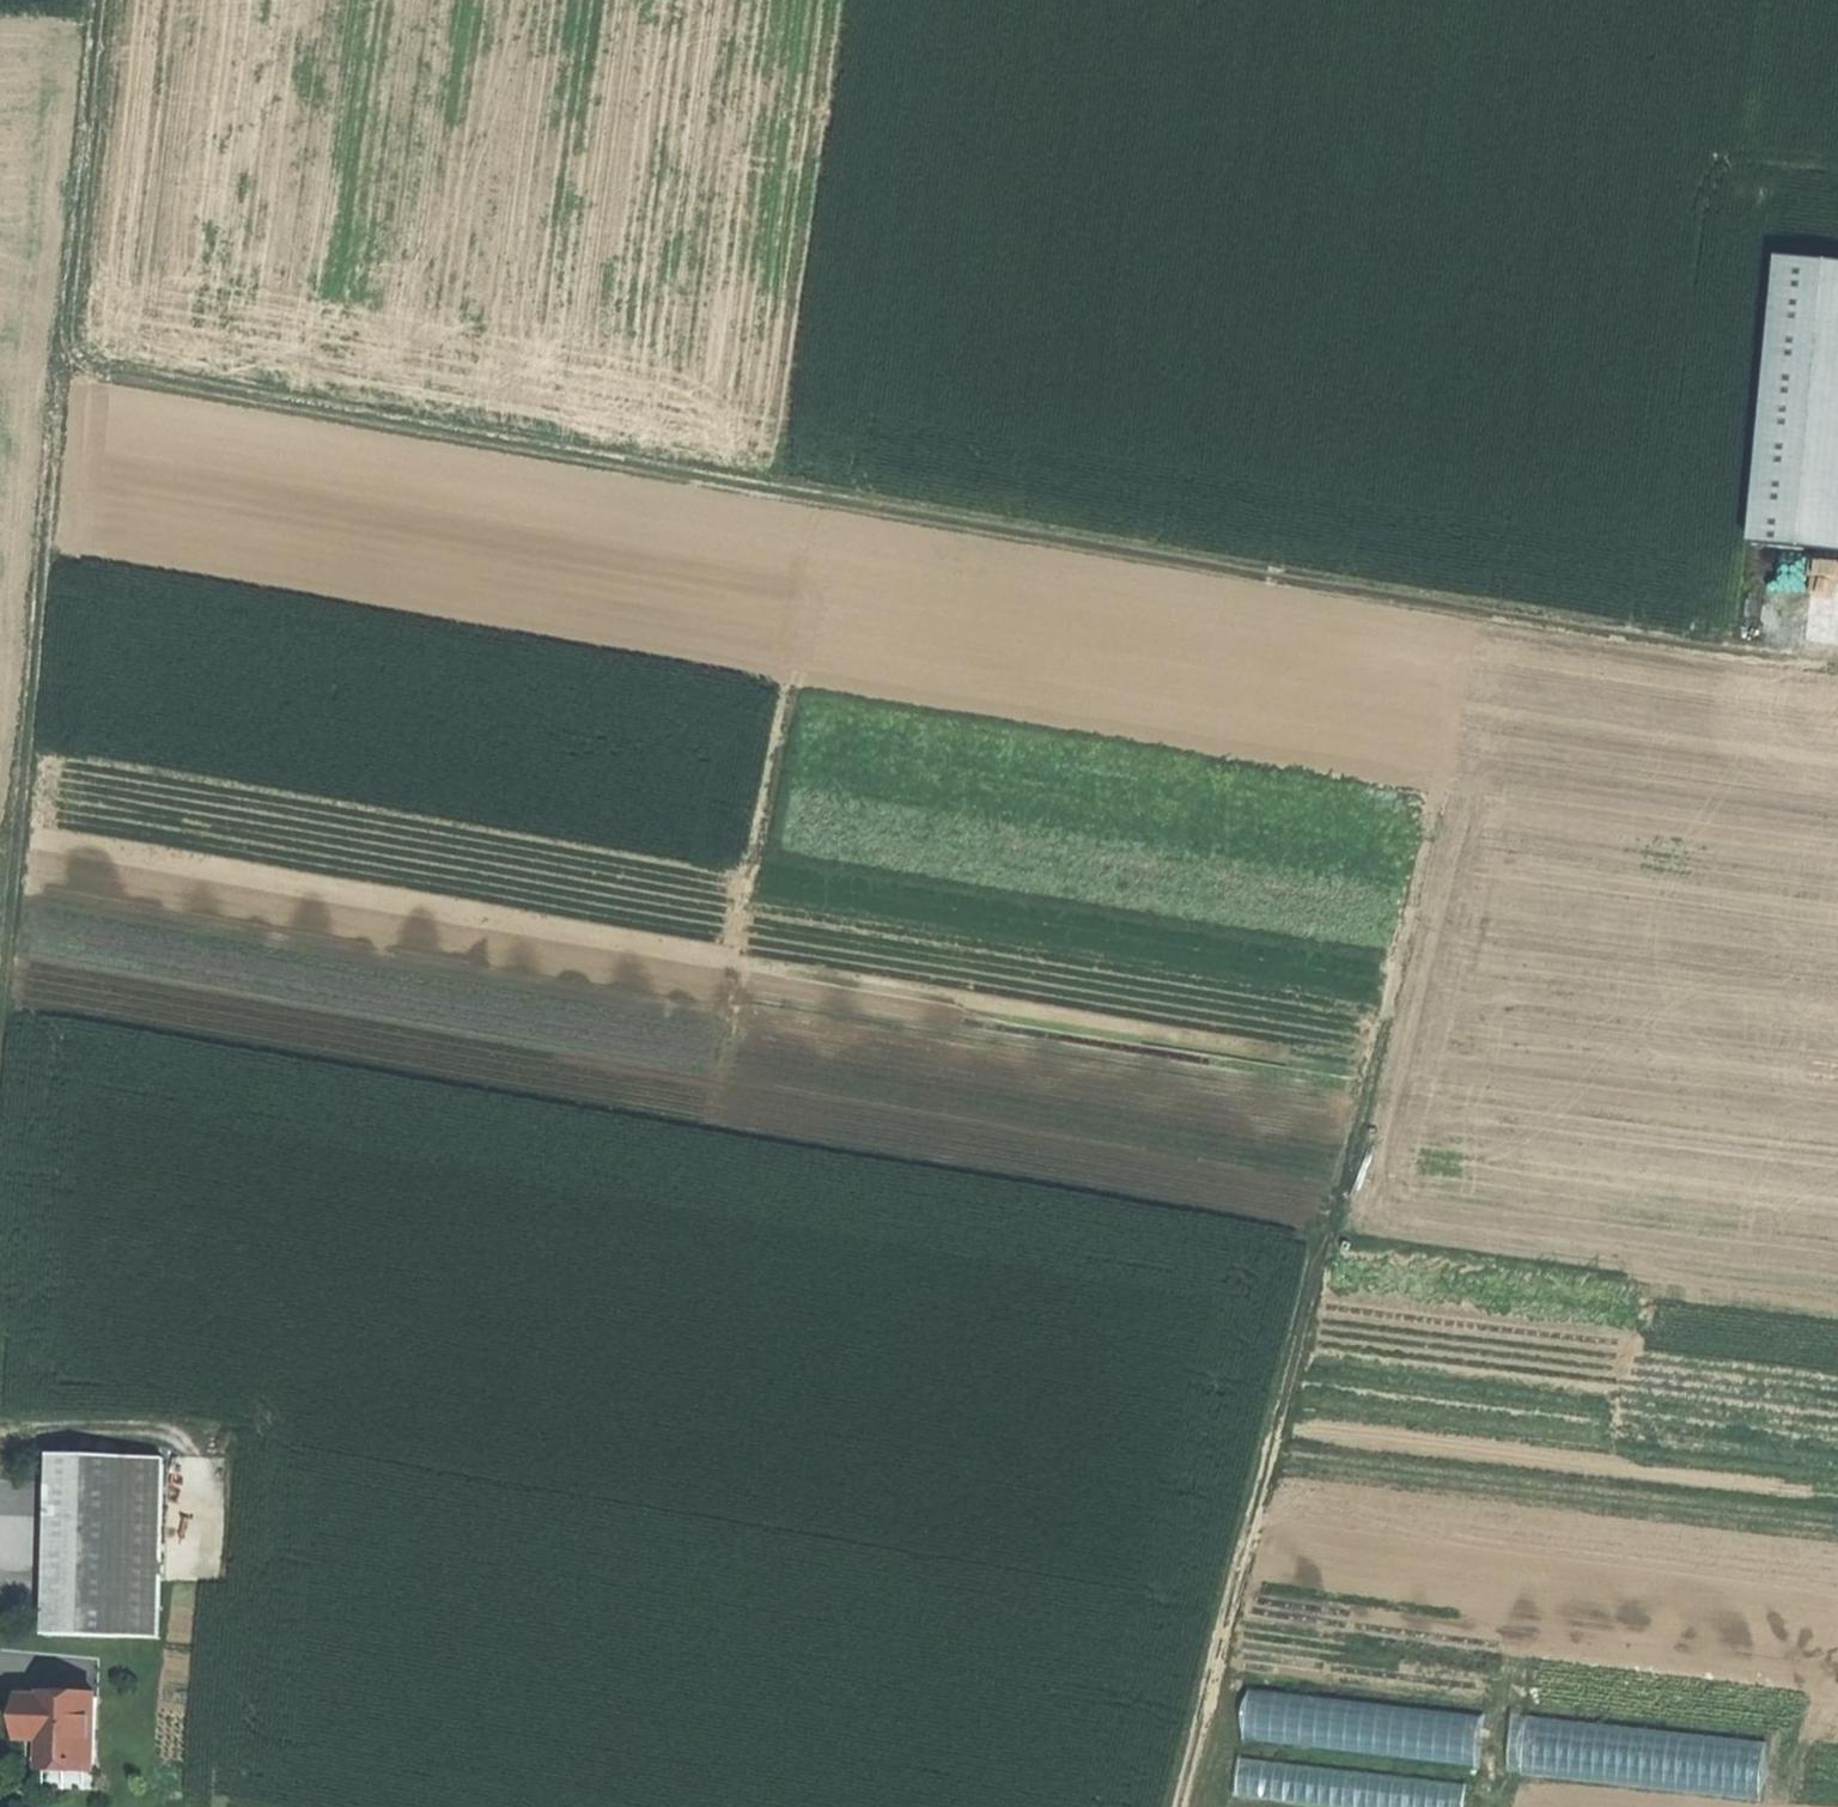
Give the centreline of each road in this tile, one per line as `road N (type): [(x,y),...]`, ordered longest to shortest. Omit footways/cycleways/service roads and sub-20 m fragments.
road 1 (track): [(1837,676),(1502,632),(55,372),(93,0)]
road 2 (track): [(1178,1806),(1477,627)]
road 3 (track): [(55,372),(0,971)]

